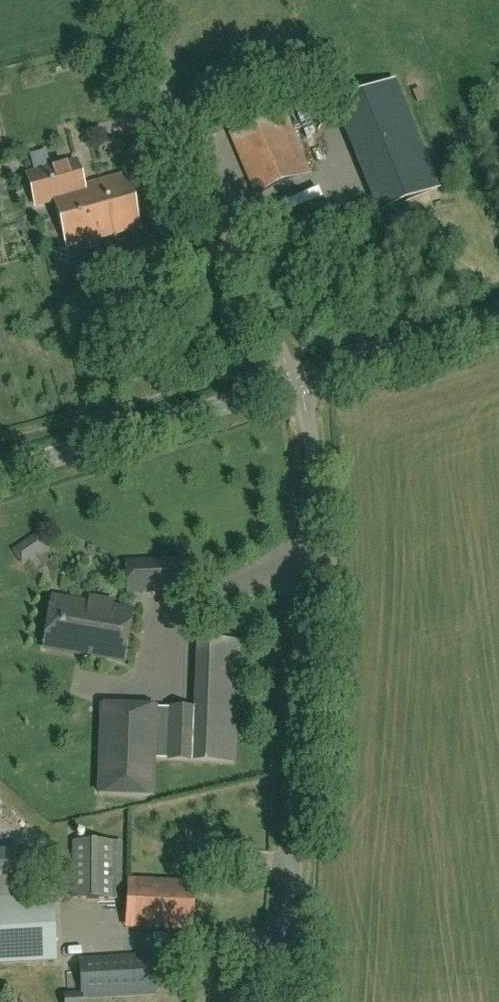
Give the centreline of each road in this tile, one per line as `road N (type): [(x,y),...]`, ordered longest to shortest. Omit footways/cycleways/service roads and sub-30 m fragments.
road 1 (unclassified): [(286,1001),(316,576),(313,458),(295,385)]
road 2 (unclassified): [(295,385),(128,0)]
road 3 (tertiary): [(0,477),(295,385)]
road 4 (tertiary): [(295,385),(498,321)]

